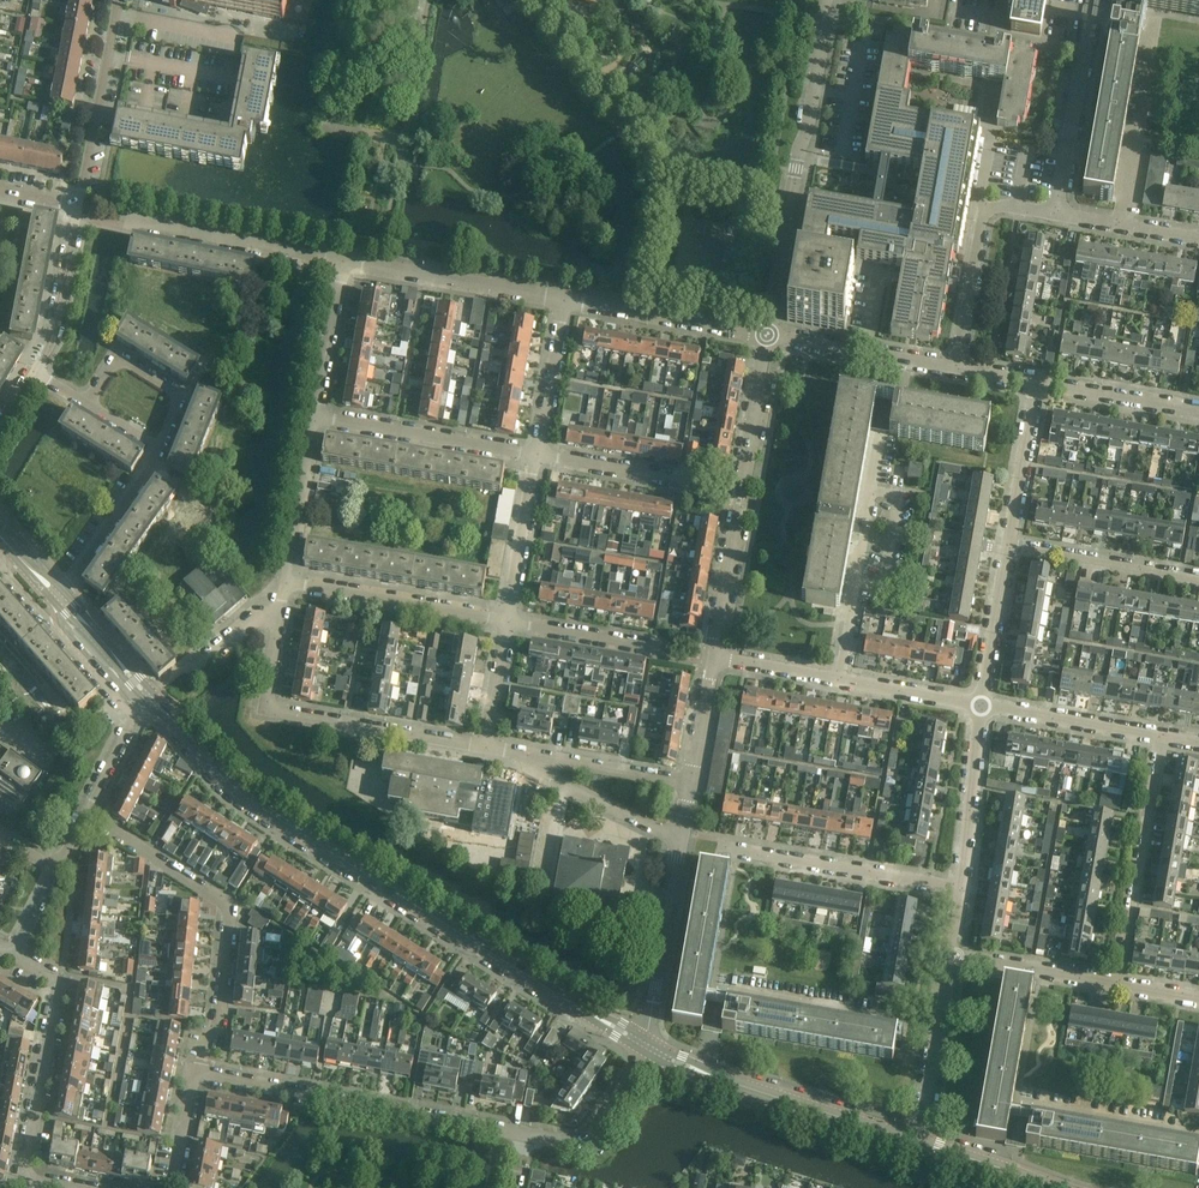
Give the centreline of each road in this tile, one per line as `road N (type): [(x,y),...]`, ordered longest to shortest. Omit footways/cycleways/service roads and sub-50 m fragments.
road 1 (tertiary): [(641,1047),(269,813),(218,773),(150,698)]
road 2 (residential): [(196,1073),(215,1027),(231,907),(85,817)]
road 3 (residential): [(767,334),(828,0)]
road 4 (residential): [(196,1073),(523,1134)]
road 5 (residential): [(712,658),(767,334)]
road 6 (residential): [(482,747),(263,707),(280,612)]
road 7 (tertiary): [(919,1144),(641,1047)]
road 8 (residential): [(13,948),(54,980),(60,998),(25,1166),(33,1182)]
road 9 (residential): [(1162,735),(1117,986)]
road 10 (residential): [(839,679),(880,438)]
road 11 (residential): [(961,889),(724,847)]
road 12 (residential): [(505,621),(286,581)]
road 13 (residential): [(564,297),(345,257)]
road 14 (residential): [(536,451),(317,412)]
road 15 (residential): [(1057,218),(1093,0)]
road 16 (residential): [(1117,228),(1153,16)]
road 17 (residential): [(641,1047),(679,840)]
road 18 (residential): [(731,992),(938,1029)]
road 19 (residential): [(77,204),(118,0)]
road 20 (residential): [(767,334),(564,297)]
road 21 (residential): [(345,257),(143,219)]
road 22 (residential): [(160,450),(183,398),(115,352),(87,403)]
road 23 (residential): [(1198,580),(1007,547)]
road 24 (residential): [(508,752),(679,840)]
road 25 (residential): [(955,367),(767,334)]
road 26 (residential): [(961,889),(981,705)]
road 27 (residential): [(689,785),(508,752)]
road 28 (residential): [(1162,735),(981,705)]
road 29 (residential): [(61,598),(160,450)]
road 30 (residential): [(505,621),(536,451)]
road 31 (residential): [(523,1134),(585,1142),(641,1047)]
road 32 (residential): [(286,581),(317,412)]
road 33 (residential): [(951,954),(1117,986)]
road 34 (residential): [(702,482),(536,451)]
road 35 (residential): [(34,365),(57,318),(77,204)]
road 36 (residential): [(1007,547),(1037,383)]
road 37 (residential): [(955,367),(983,222),(995,209)]
road 38 (residential): [(1198,411),(1037,383)]
road 39 (residential): [(665,650),(505,621)]
road 40 (residential): [(1038,1107),(1198,1135)]
road 41 (residential): [(981,705),(1007,547)]
road 42 (residential): [(317,412),(345,257)]
road 43 (residential): [(536,451),(564,297)]
road 44 (residential): [(981,705),(839,679)]
road 45 (tertiary): [(1054,1187),(919,1144)]
road 46 (residential): [(85,817),(133,716),(150,698)]
road 47 (tertiary): [(150,698),(61,598)]
road 48 (residential): [(689,785),(712,658)]
road 49 (residential): [(839,679),(712,658)]
road 50 (residential): [(482,747),(505,621)]

